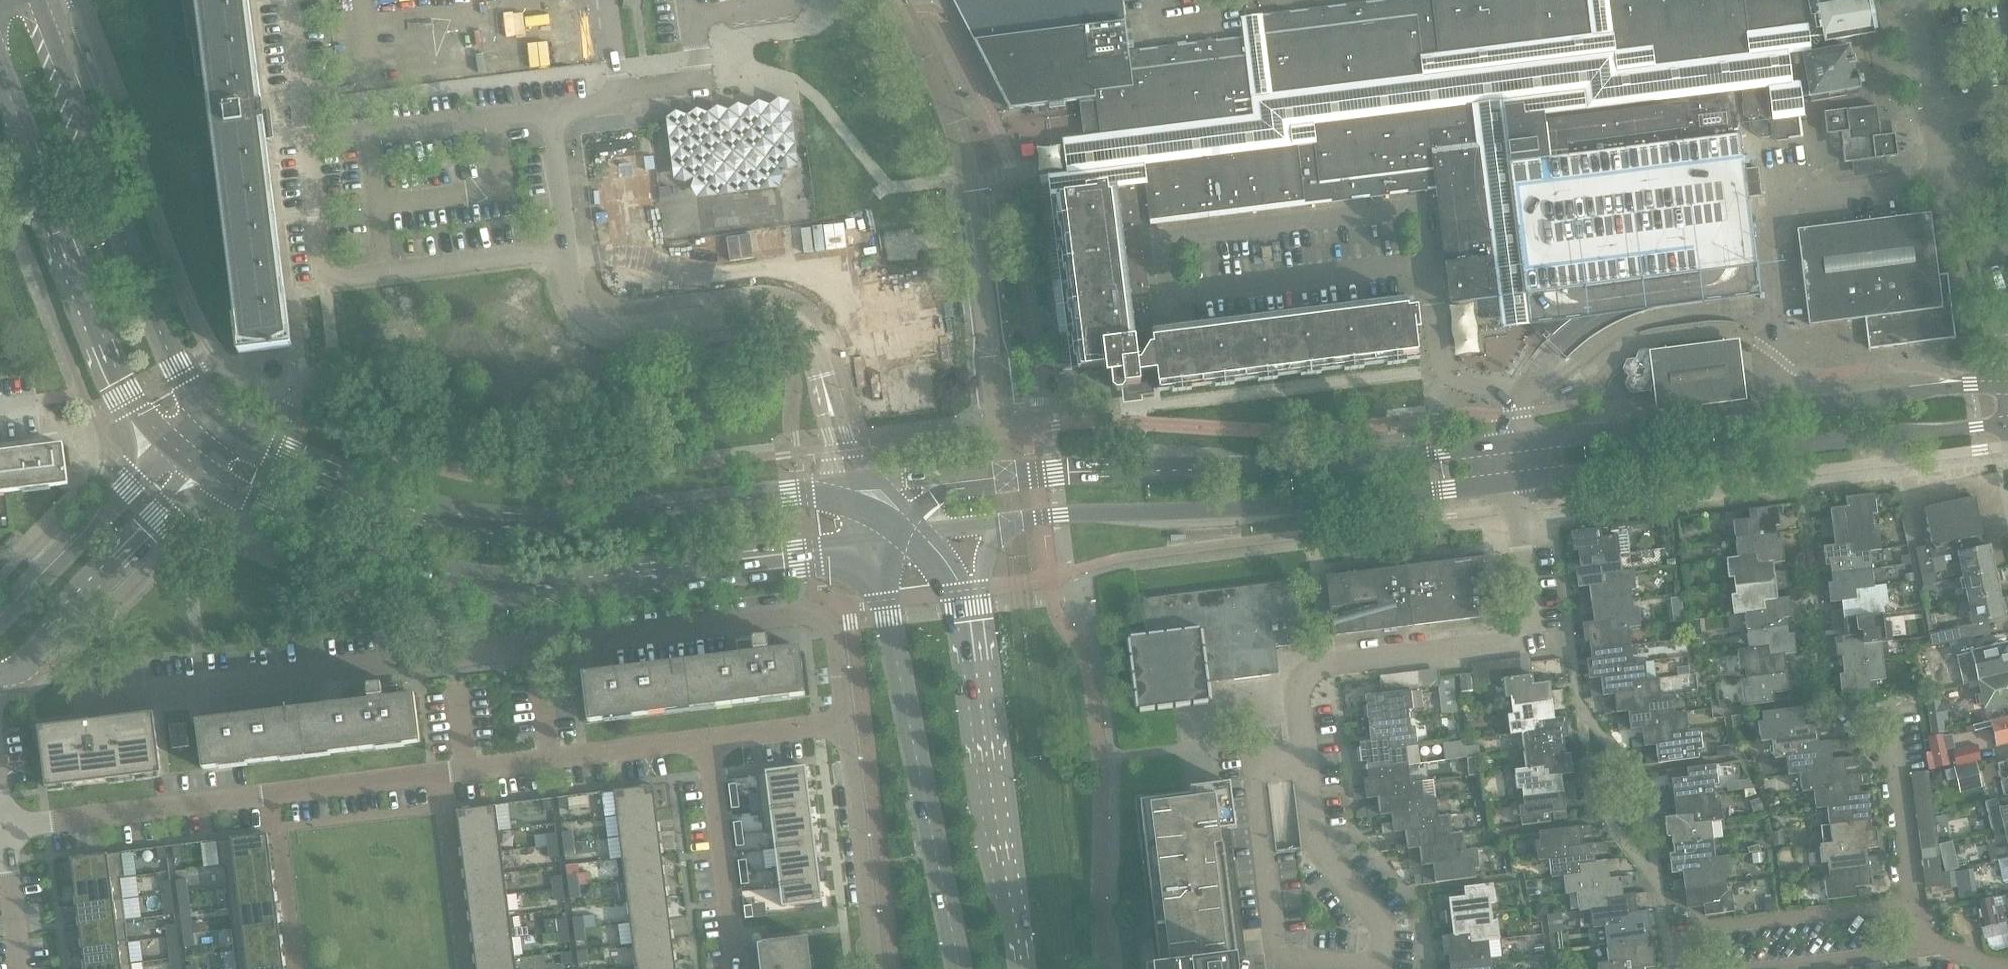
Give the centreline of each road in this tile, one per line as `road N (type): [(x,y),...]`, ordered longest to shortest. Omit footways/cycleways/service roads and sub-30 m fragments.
road 1 (residential): [(711,740),(5,829)]
road 2 (tertiary): [(862,489),(549,525),(433,514),(227,418)]
road 3 (secondary): [(1513,444),(957,482)]
road 4 (secondary): [(995,527),(1042,516),(1514,484)]
road 5 (secondary): [(2007,385),(1513,444)]
road 6 (secondary): [(1514,484),(2007,426)]
road 7 (residential): [(1306,762),(1299,694),(1321,666),(1511,643),(1532,625),(1514,484)]
road 8 (tertiary): [(227,418),(177,365),(35,0)]
road 9 (residential): [(862,489),(795,311),(631,323),(594,317),(578,303),(570,253)]
road 10 (residential): [(485,653),(800,612),(823,616),(835,632),(848,727)]
road 11 (secondary): [(873,549),(960,968)]
road 12 (tertiary): [(0,65),(114,365),(172,446)]
road 13 (residential): [(78,702),(485,653)]
road 14 (residential): [(570,253),(330,283),(310,136)]
road 15 (tertiary): [(492,589),(873,549)]
road 16 (secondary): [(1026,968),(972,590)]
road 17 (residential): [(1306,762),(1255,765),(1278,961),(1355,968)]
road 18 (tertiary): [(203,472),(252,502),(413,568),(492,589)]
road 19 (residential): [(0,675),(18,672),(203,472)]
road 20 (residential): [(1919,903),(1683,931),(1687,968)]
road 21 (residential): [(172,446),(0,624)]
road 22 (residential): [(848,727),(879,968)]
road 23 (residential): [(310,136),(551,110)]
road 24 (residential): [(737,968),(711,740)]
road 25 (residential): [(1954,176),(1913,0)]
road 26 (residential): [(551,110),(623,103),(609,0)]
road 27 (residential): [(1752,968),(1924,949)]
road 28 (residential): [(2007,329),(1993,267),(1954,176)]
road 29 (residential): [(1380,968),(1385,929),(1316,847)]
road 30 (residential): [(570,253),(551,110)]
road 31 (residential): [(22,968),(5,829)]
road 32 (residential): [(1919,903),(1899,765)]
road 33 (residential): [(711,740),(848,727)]
road 34 (residential): [(310,136),(291,0)]

